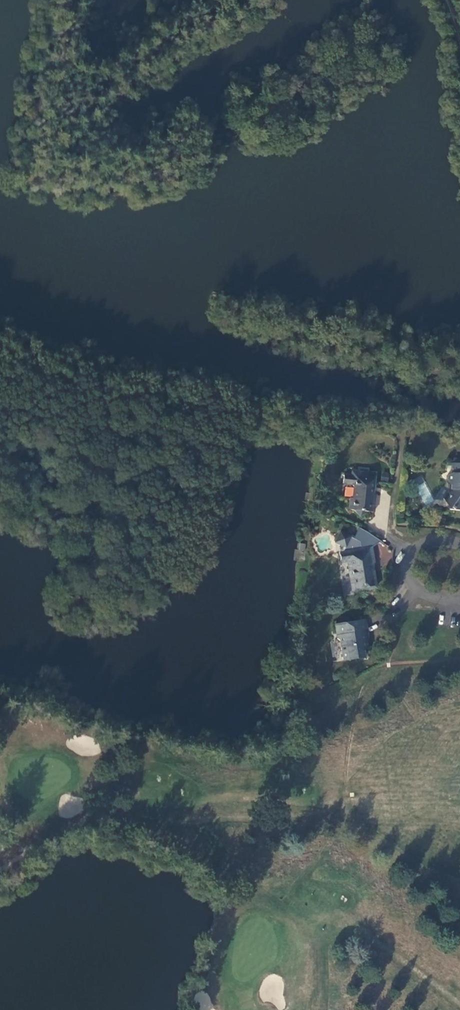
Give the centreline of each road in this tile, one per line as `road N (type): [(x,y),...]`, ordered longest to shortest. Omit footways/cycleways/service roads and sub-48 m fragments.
road 1 (residential): [(459,543),(421,545),(408,574),(426,593),(459,597)]

